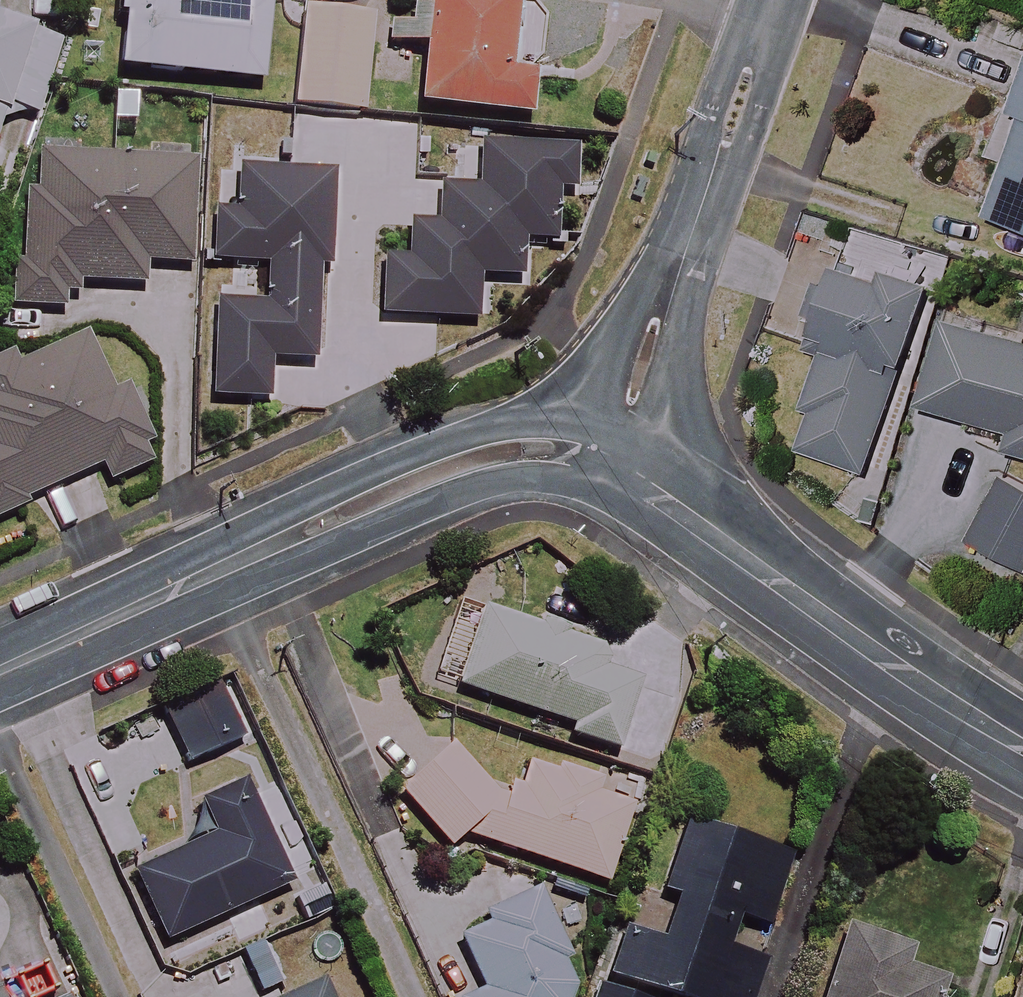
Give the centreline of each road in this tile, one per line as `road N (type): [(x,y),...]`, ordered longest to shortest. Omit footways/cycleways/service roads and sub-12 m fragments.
road 1 (tertiary): [(609,472),(534,447),(481,459),(0,672)]
road 2 (residential): [(776,0),(609,472)]
road 3 (tertiary): [(1022,747),(943,702),(658,497),(609,472)]

